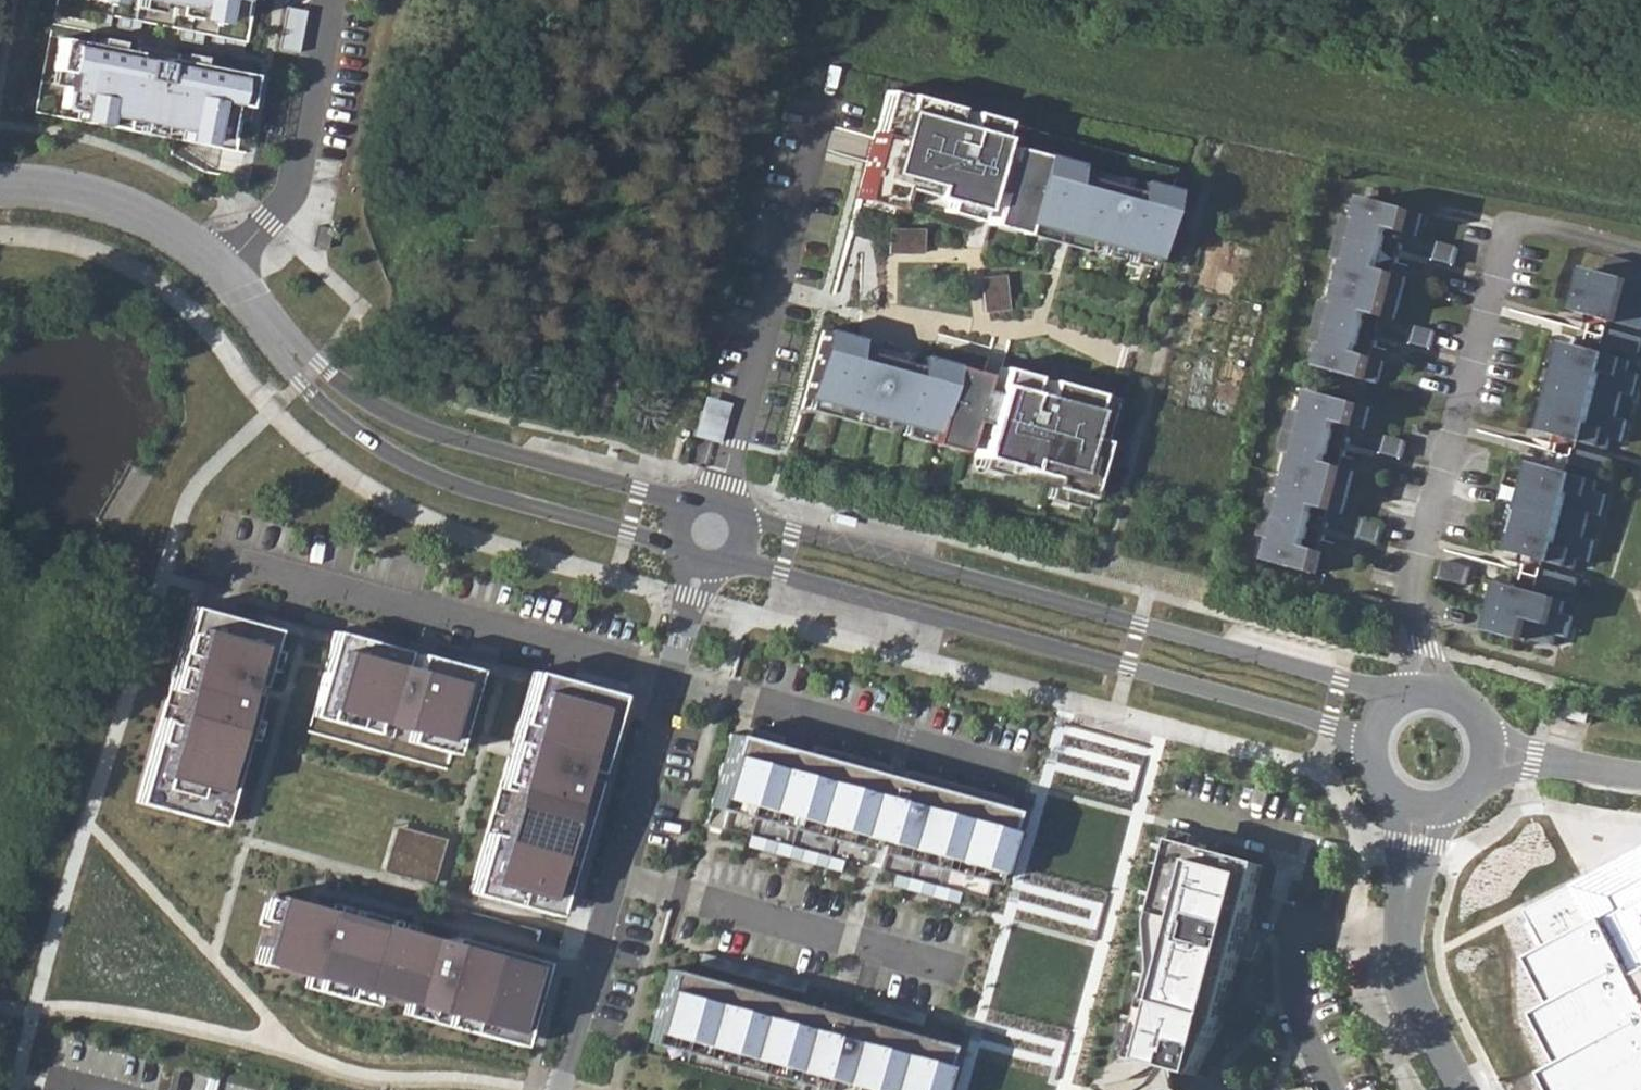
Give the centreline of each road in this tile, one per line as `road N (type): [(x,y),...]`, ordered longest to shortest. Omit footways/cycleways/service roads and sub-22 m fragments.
road 1 (tertiary): [(1392,708),(1342,680),(766,524),(742,525)]
road 2 (tertiary): [(737,554),(783,574),(1330,726),(1375,747)]
road 3 (residential): [(698,566),(569,1067)]
road 4 (tertiary): [(260,317),(301,386),(411,467),(675,539)]
road 5 (tertiary): [(685,509),(640,488),(443,438),(353,395),(281,324),(260,317)]
road 6 (residential): [(831,90),(716,500)]
road 7 (residential): [(220,267),(287,196),(332,0)]
road 8 (tertiary): [(1420,805),(1407,905),(1410,977),(1426,1028),(1460,1089)]
road 9 (tertiary): [(0,184),(111,202),(183,238),(220,267)]
road 10 (tertiary): [(1488,743),(1640,774)]

